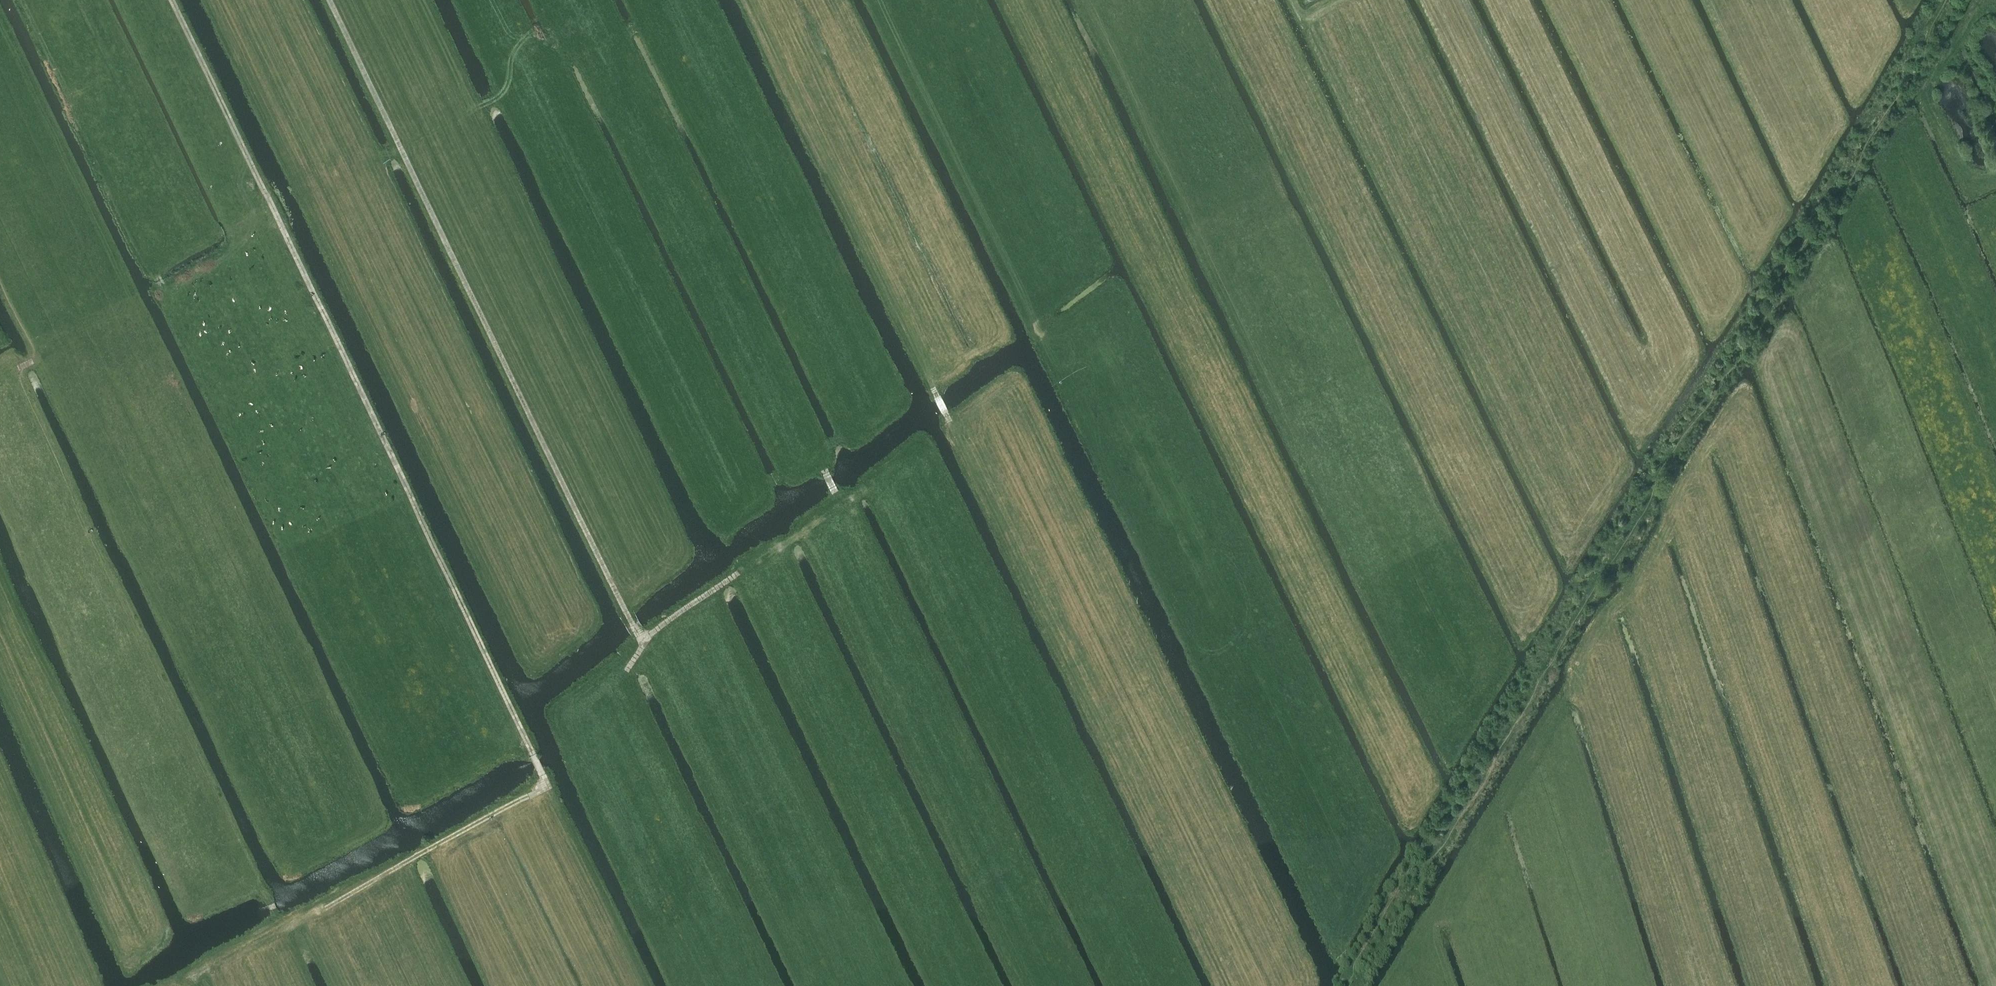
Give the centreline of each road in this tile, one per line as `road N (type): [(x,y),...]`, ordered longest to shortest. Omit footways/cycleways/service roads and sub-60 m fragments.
road 1 (track): [(550,788),(170,0)]

